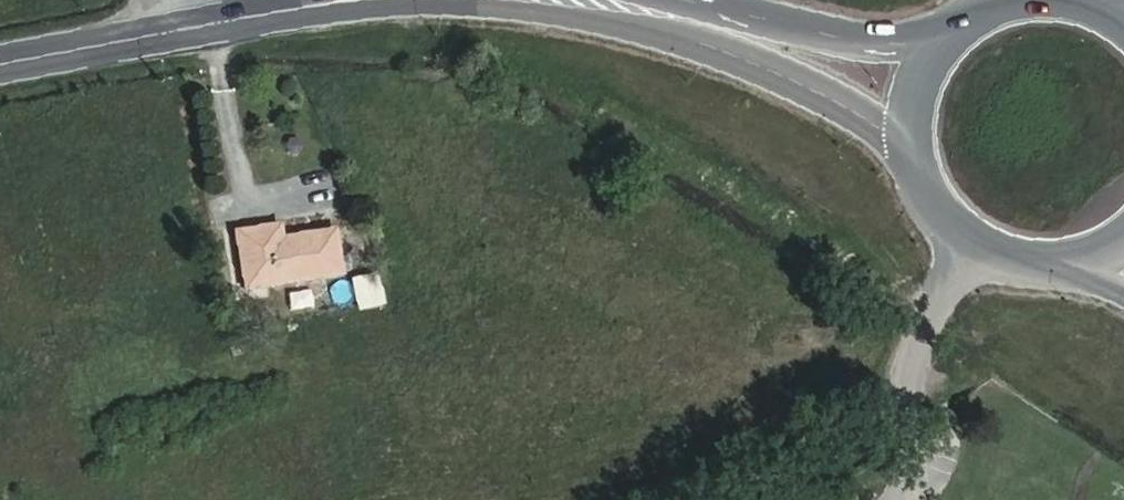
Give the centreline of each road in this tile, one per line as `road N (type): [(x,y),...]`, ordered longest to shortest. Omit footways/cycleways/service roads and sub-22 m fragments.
road 1 (primary): [(274,11),(469,4),(625,24),(802,81),(908,152)]
road 2 (primary): [(0,62),(274,11)]
road 3 (unclassified): [(977,251),(911,360),(919,459),(901,499)]
road 4 (primary): [(942,36),(885,42),(825,35),(689,0)]
road 5 (primary): [(942,36),(919,71),(908,110),(908,152)]
road 6 (primary): [(908,152),(921,191),(944,225),(977,251)]

